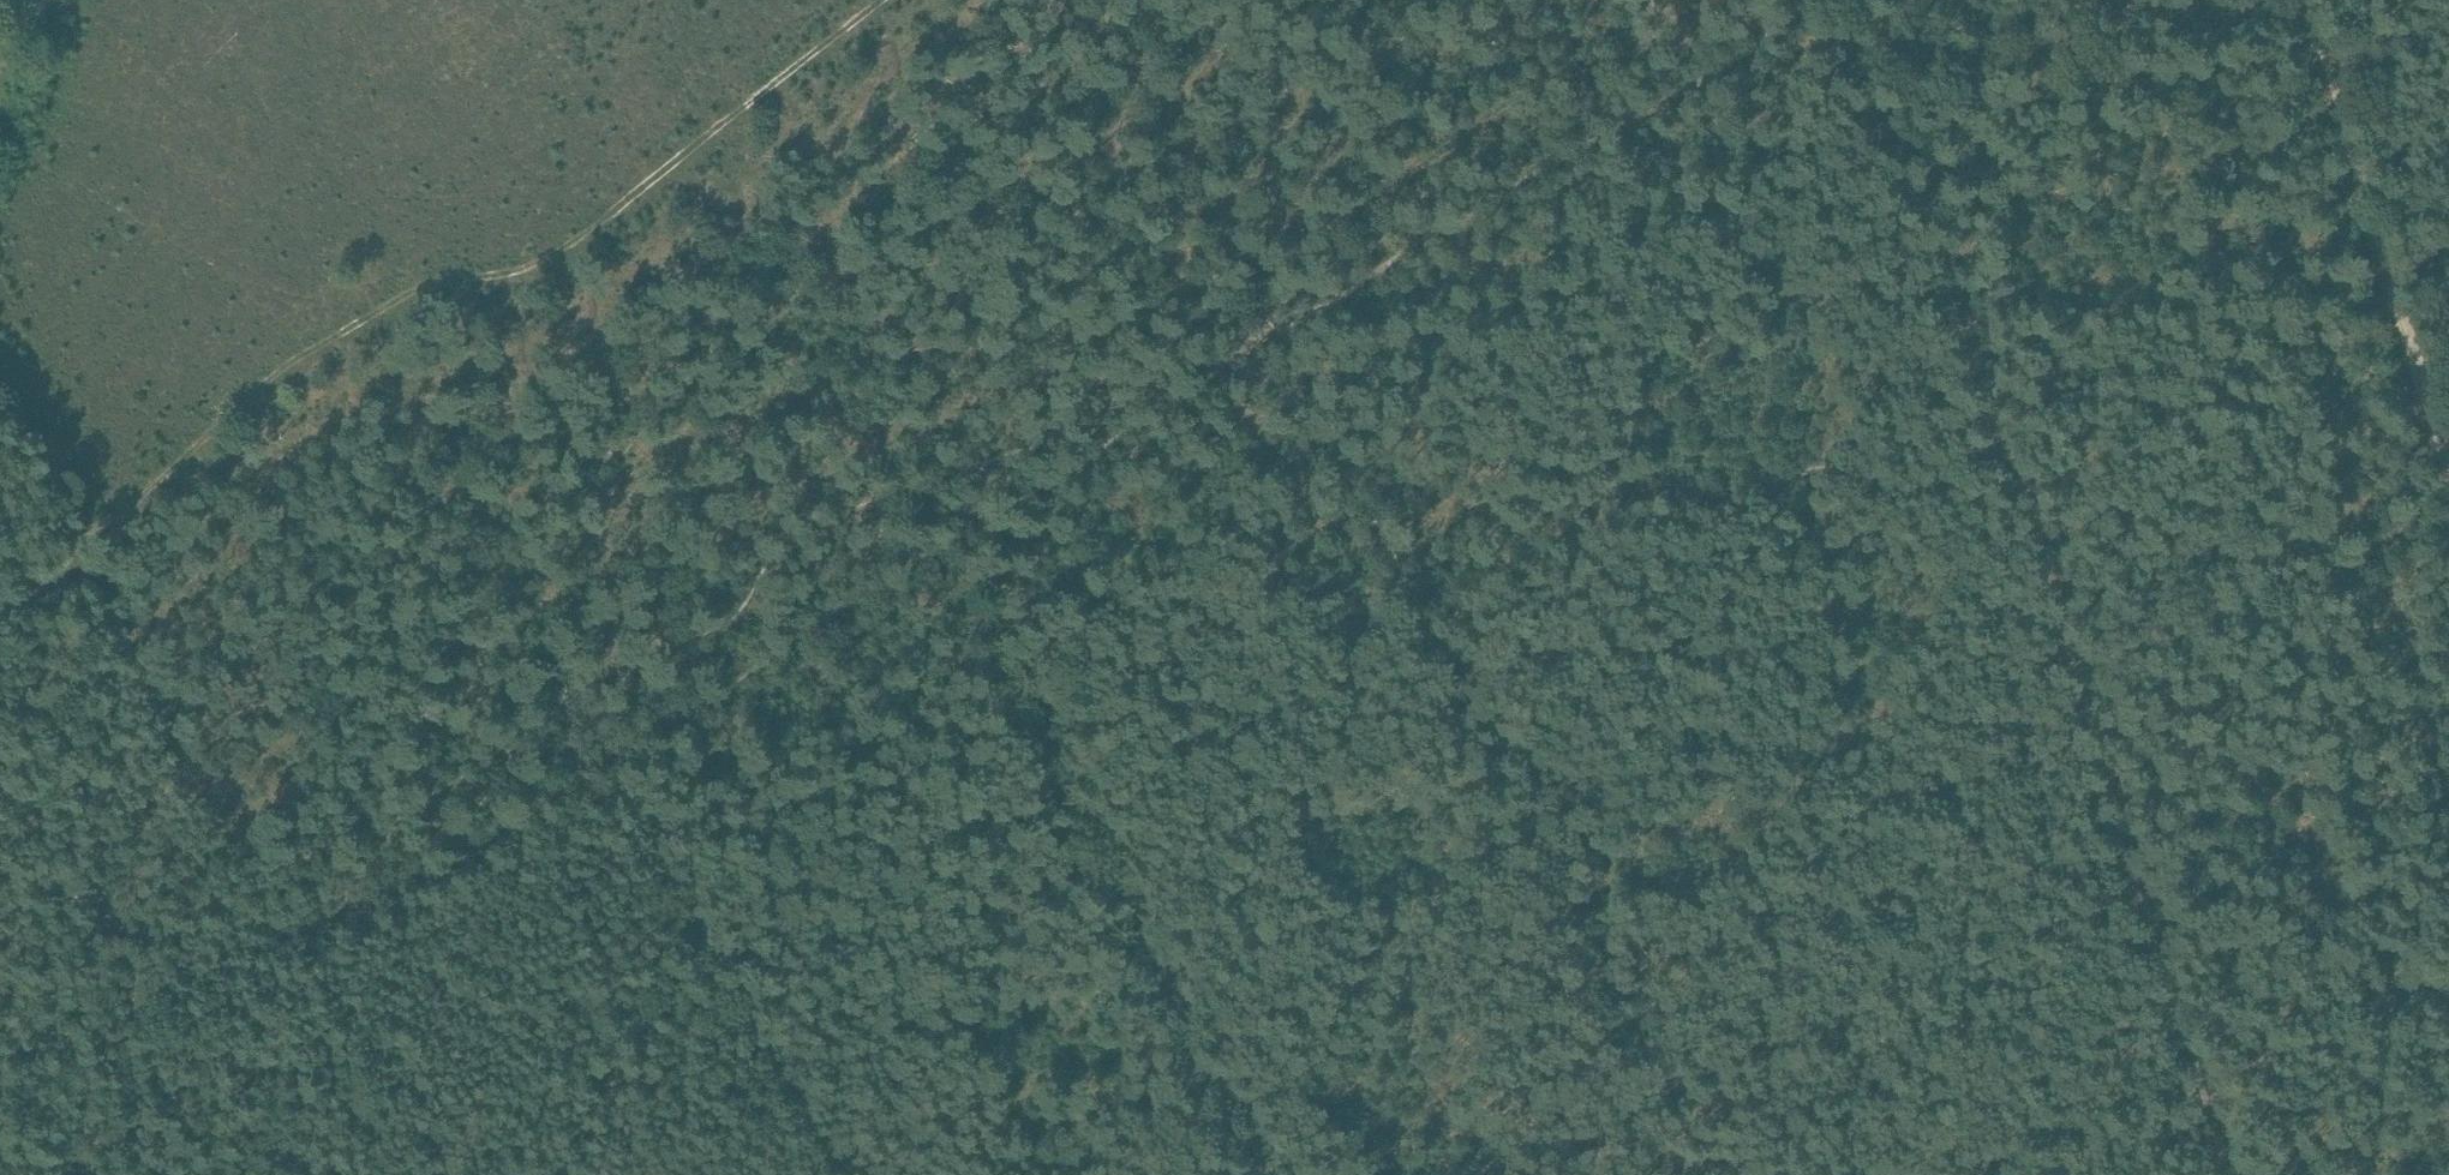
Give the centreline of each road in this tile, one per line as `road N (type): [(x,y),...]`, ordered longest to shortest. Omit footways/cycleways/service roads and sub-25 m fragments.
road 1 (track): [(2448,466),(2308,0)]

